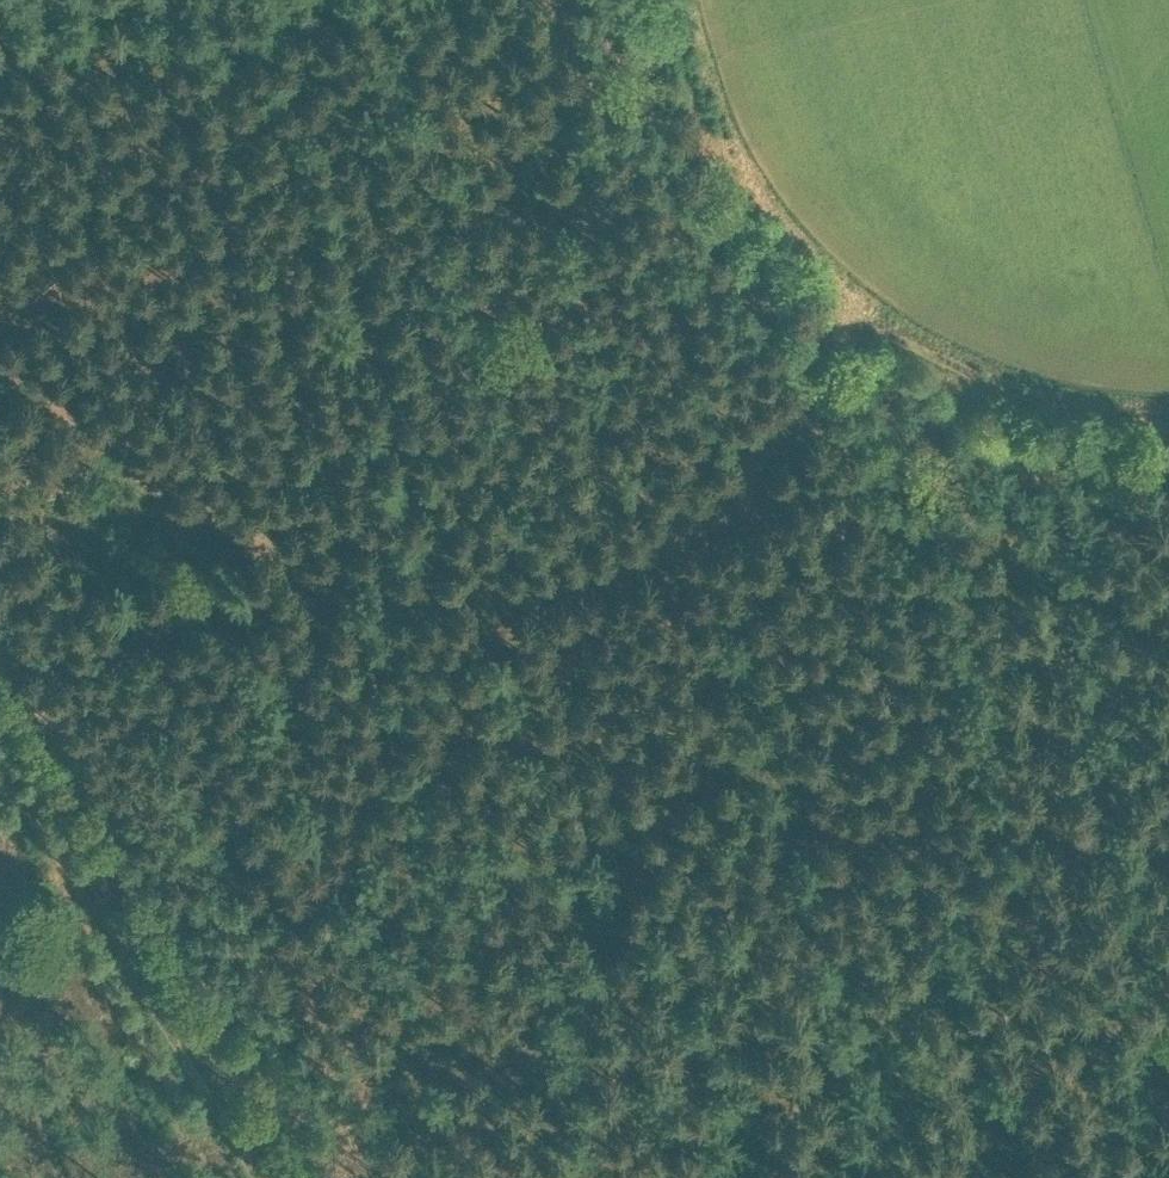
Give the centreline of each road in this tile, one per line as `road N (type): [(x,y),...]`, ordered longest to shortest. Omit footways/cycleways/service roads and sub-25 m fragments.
road 1 (track): [(0,371),(164,492),(272,546),(403,578),(475,583),(549,576),(686,519),(728,486),(830,327),(869,326)]
road 2 (track): [(249,1177),(0,767)]

